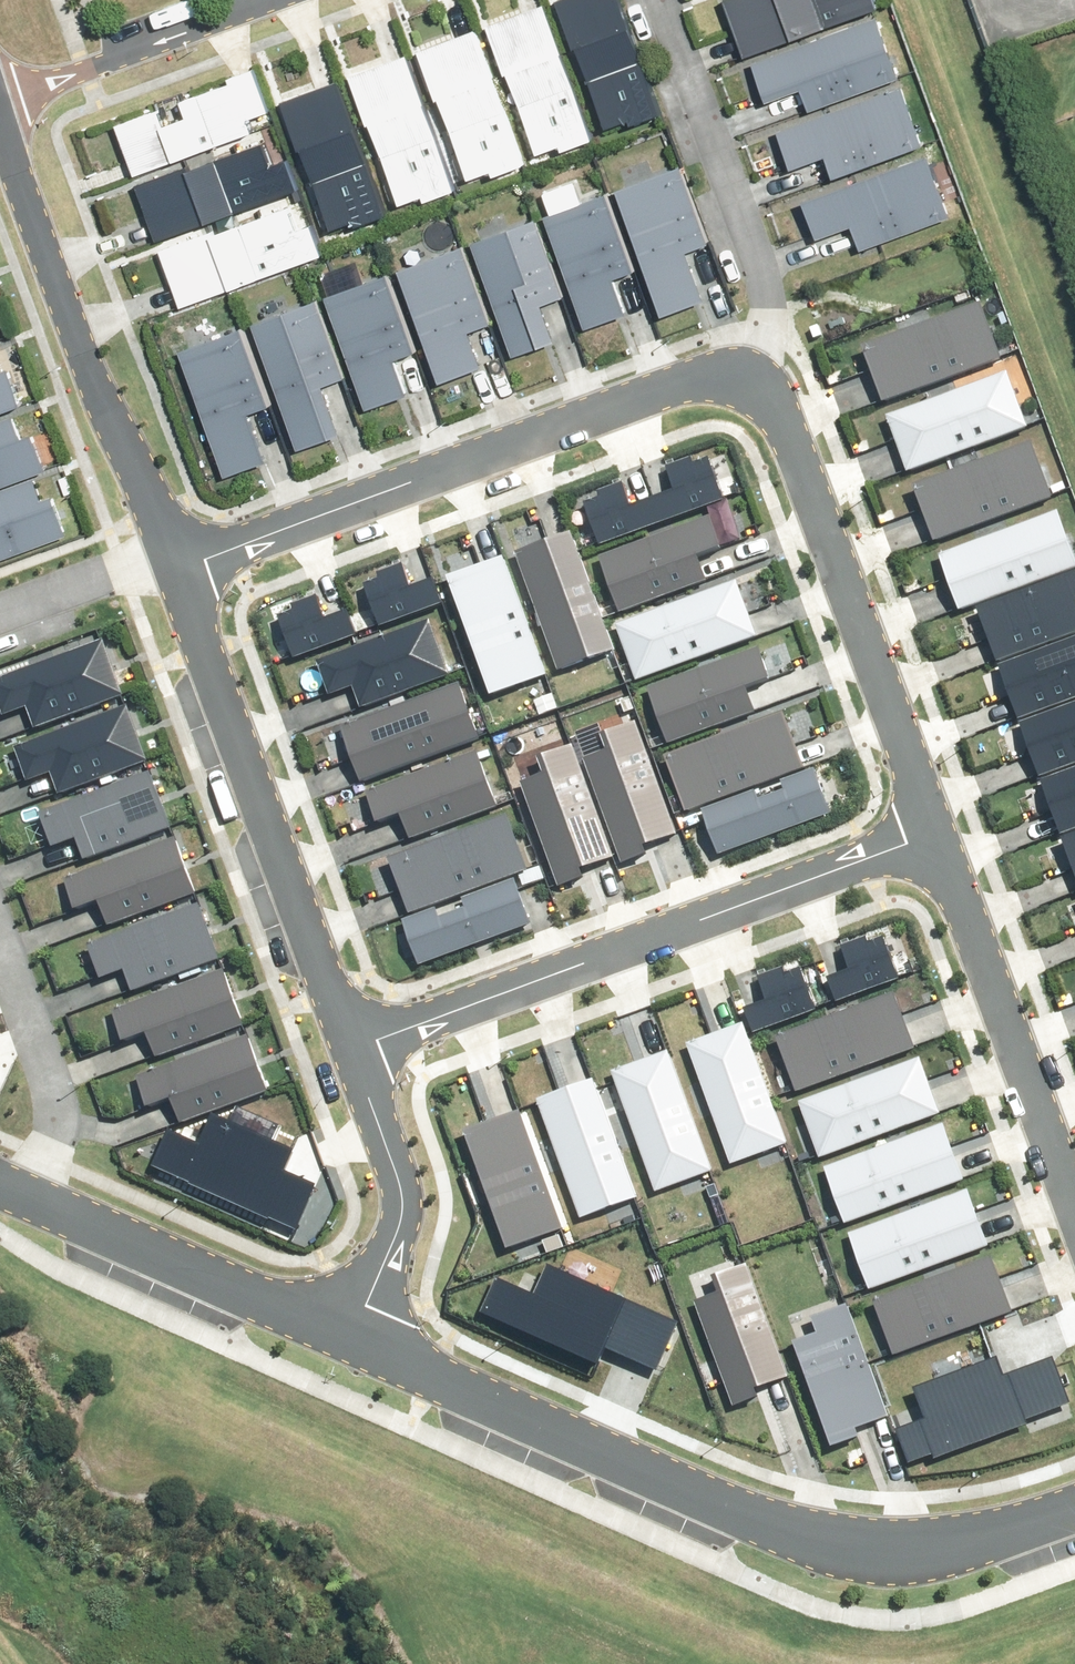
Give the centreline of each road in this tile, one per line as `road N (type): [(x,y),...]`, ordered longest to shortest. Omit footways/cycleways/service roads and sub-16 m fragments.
road 1 (residential): [(1074,1504),(921,1539),(855,1531),(365,1334)]
road 2 (residential): [(931,830),(351,1047)]
road 3 (residential): [(180,574),(685,374),(717,370)]
road 4 (residential): [(717,370),(752,383),(774,402),(931,830)]
road 5 (residential): [(180,574),(351,1047)]
road 6 (residential): [(0,106),(104,401),(171,552)]
road 7 (residential): [(931,830),(1074,1226)]
road 8 (residential): [(717,370),(741,325),(745,247),(660,0)]
road 9 (residential): [(365,1334),(28,1195)]
road 10 (residential): [(28,1195),(58,1127),(60,1082),(0,905)]
road 11 (residential): [(351,1047),(392,1157),(401,1219),(365,1334)]
road 12 (residential): [(266,0),(0,98)]
road 13 (residential): [(0,616),(171,552)]

